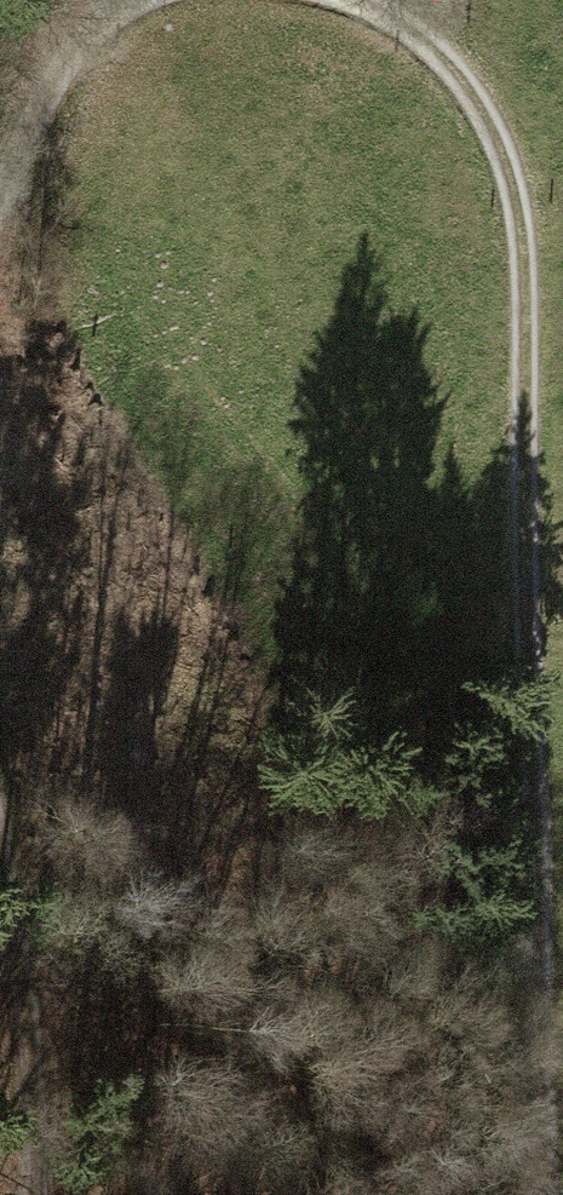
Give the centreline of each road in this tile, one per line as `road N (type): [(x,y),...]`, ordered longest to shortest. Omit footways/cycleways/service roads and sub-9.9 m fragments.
road 1 (track): [(532,1194),(517,182),(480,93),(417,13),(380,0)]
road 2 (track): [(0,846),(33,1022),(26,1194)]
road 3 (track): [(124,0),(100,15),(49,89),(0,202)]

